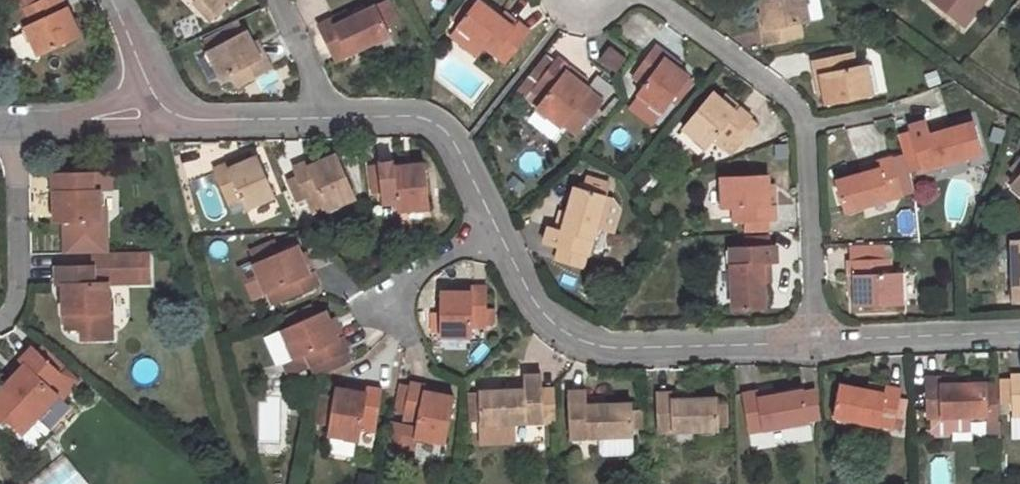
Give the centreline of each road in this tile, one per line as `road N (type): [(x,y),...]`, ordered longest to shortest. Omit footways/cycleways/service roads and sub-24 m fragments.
road 1 (residential): [(651,0),(800,113),(815,342)]
road 2 (residential): [(494,226),(539,311),(571,340),(618,350),(815,342)]
road 3 (residential): [(319,118),(418,116),(443,130),(494,226)]
road 4 (residential): [(815,342),(1019,333)]
road 5 (residential): [(0,317),(16,294),(14,121)]
road 6 (track): [(1019,113),(859,0)]
road 7 (residential): [(159,103),(185,120),(319,118)]
road 8 (residential): [(14,121),(90,119),(159,103)]
road 9 (residential): [(373,303),(494,226)]
road 10 (residential): [(276,0),(314,85),(319,118)]

